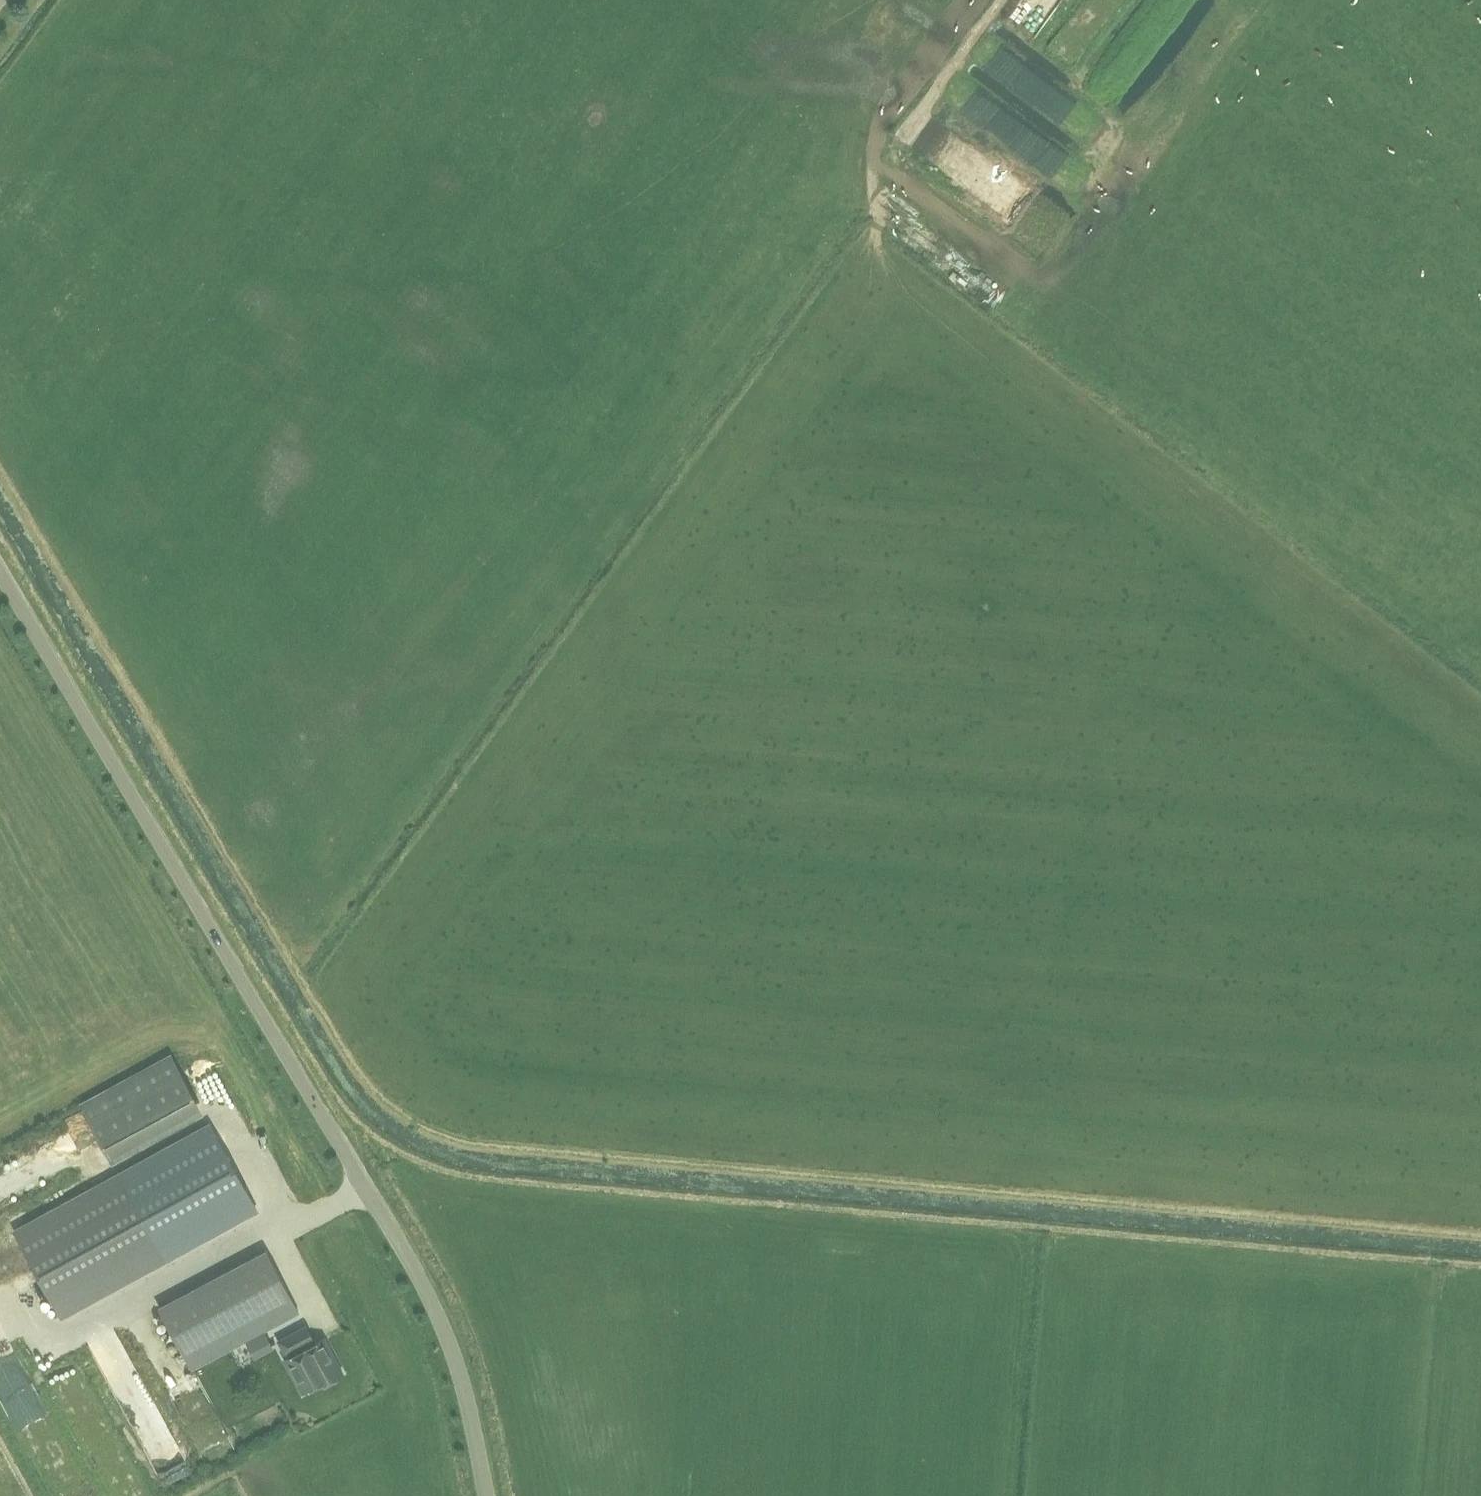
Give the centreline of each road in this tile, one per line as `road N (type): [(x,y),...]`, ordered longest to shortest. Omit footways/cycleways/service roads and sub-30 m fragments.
road 1 (unclassified): [(489,1495),(449,1335),(421,1278),(0,570)]

